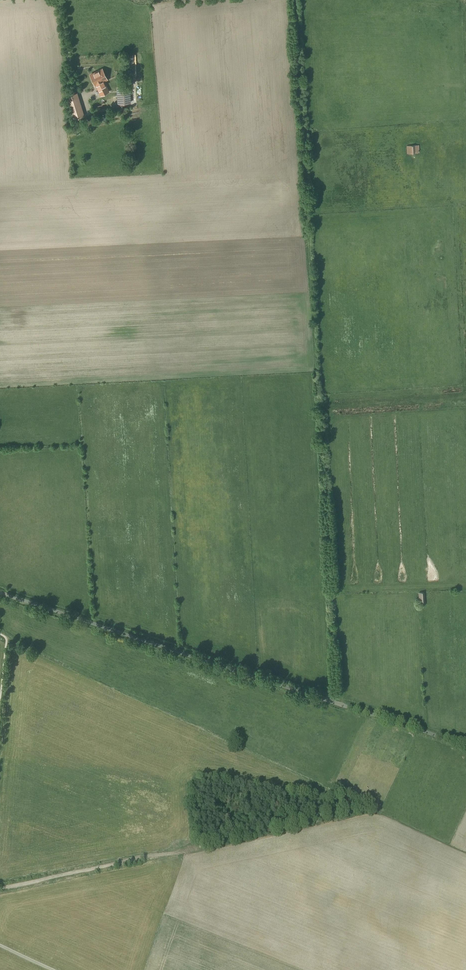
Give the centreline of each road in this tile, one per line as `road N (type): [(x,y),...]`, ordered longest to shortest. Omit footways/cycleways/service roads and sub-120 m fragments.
road 1 (unclassified): [(465,746),(0,591)]

